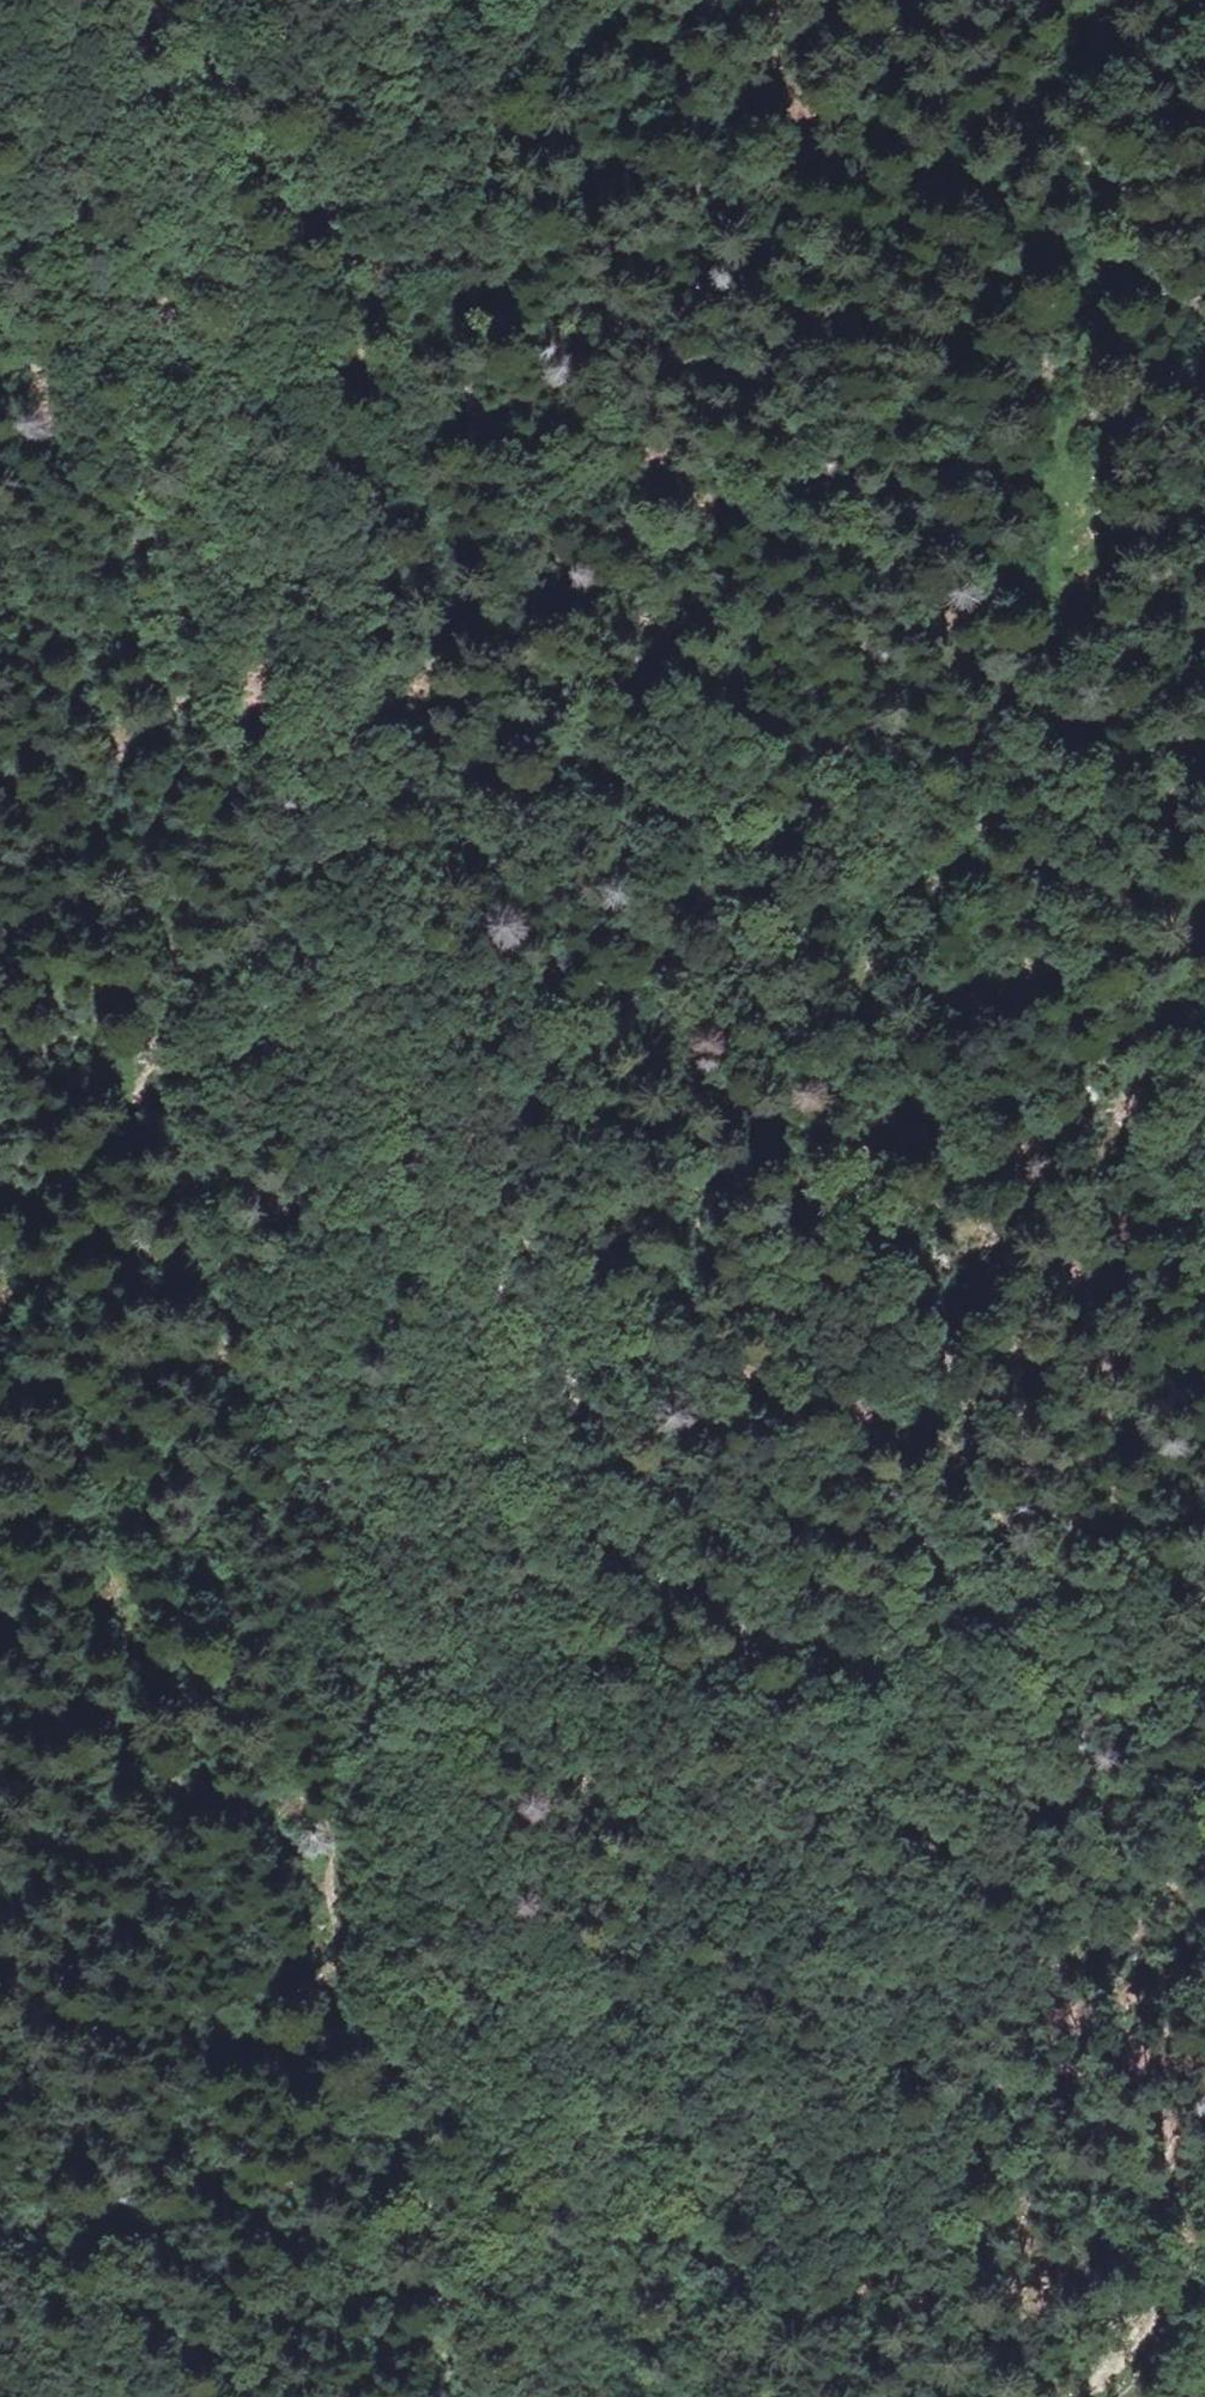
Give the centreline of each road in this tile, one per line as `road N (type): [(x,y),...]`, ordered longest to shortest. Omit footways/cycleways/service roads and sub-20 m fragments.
road 1 (track): [(1103,2396),(1204,2237)]

